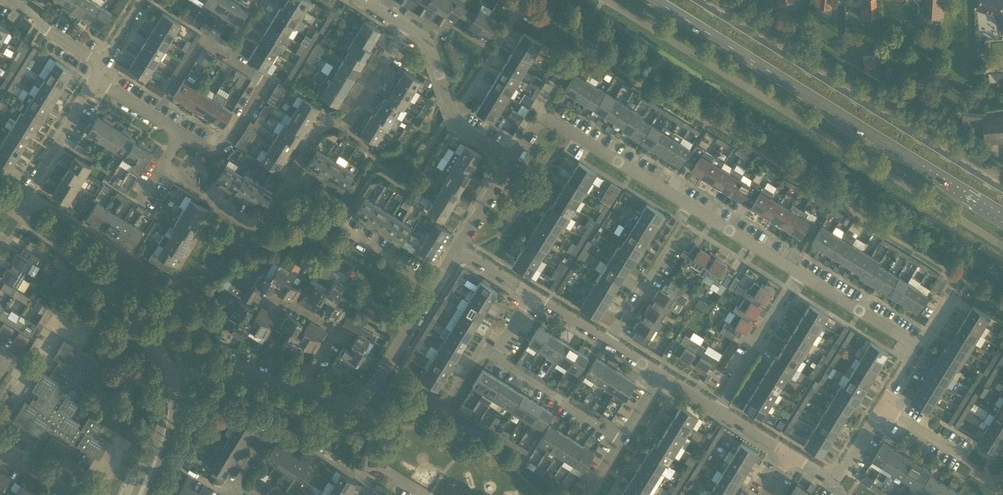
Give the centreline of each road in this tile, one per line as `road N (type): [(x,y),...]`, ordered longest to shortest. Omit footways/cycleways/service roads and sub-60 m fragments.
road 1 (primary): [(653,0),(1002,218)]
road 2 (primary): [(1002,189),(696,0)]
road 3 (residential): [(266,0),(229,58),(266,83),(229,143),(210,150),(181,134)]
road 4 (residential): [(621,441),(492,359),(529,297)]
road 5 (tertiary): [(165,376),(130,308),(25,215)]
road 6 (residential): [(407,26),(353,118),(322,127),(291,176)]
road 7 (residential): [(363,494),(370,484),(270,427),(236,483)]
road 8 (residential): [(301,389),(326,398),(365,395),(432,287)]
road 9 (residential): [(291,176),(268,216),(247,223),(159,171)]
road 10 (residential): [(690,205),(543,122)]
road 11 (residential): [(719,412),(799,274)]
road 12 (residential): [(607,341),(690,205)]
road 13 (residential): [(301,389),(336,335),(265,297),(257,308)]
road 14 (residential): [(25,215),(27,192),(96,81)]
road 15 (residential): [(883,407),(997,482),(1002,473)]
road 16 (residential): [(165,376),(245,372),(301,389)]
road 17 (residential): [(917,346),(799,274)]
road 18 (residential): [(453,117),(522,6)]
road 19 (residential): [(799,274),(690,205)]

